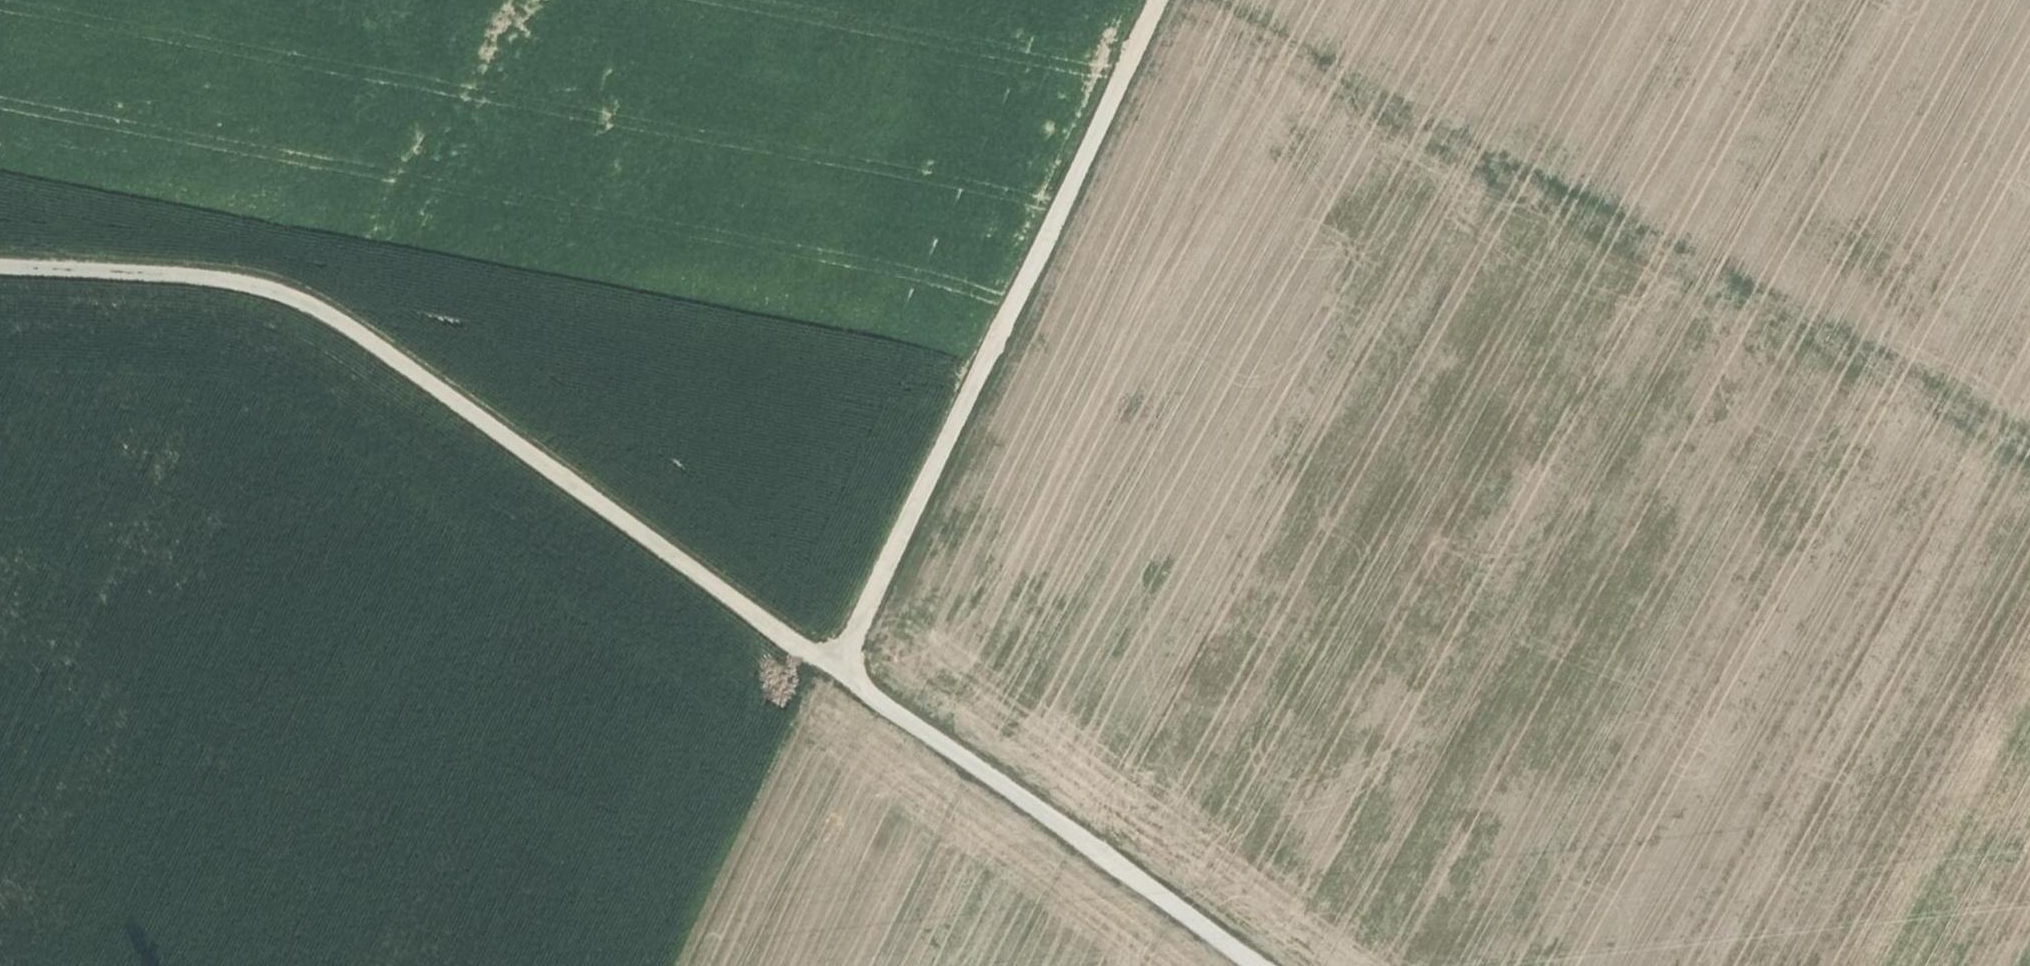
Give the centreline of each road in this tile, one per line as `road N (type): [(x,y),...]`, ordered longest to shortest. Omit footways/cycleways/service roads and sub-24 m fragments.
road 1 (track): [(852,669),(827,662),(294,300),(206,280),(0,270)]
road 2 (track): [(1163,0),(855,642),(852,669)]
road 3 (track): [(852,669),(865,692),(1253,965)]

